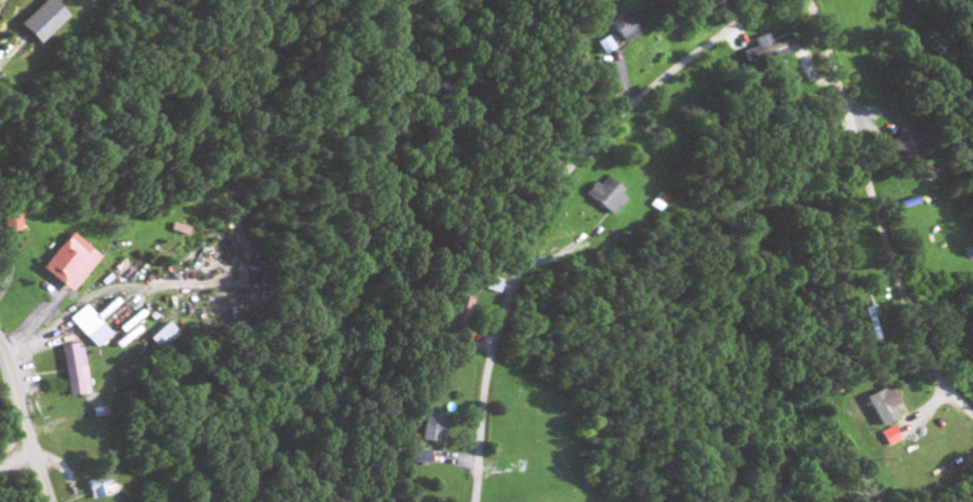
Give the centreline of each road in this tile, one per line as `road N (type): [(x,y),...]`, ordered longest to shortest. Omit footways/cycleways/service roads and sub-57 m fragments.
road 1 (residential): [(475,501),(492,338),(554,186),(650,90),(762,0)]
road 2 (residential): [(972,420),(933,372),(911,324),(800,0)]
road 3 (secondary): [(46,501),(0,347)]

